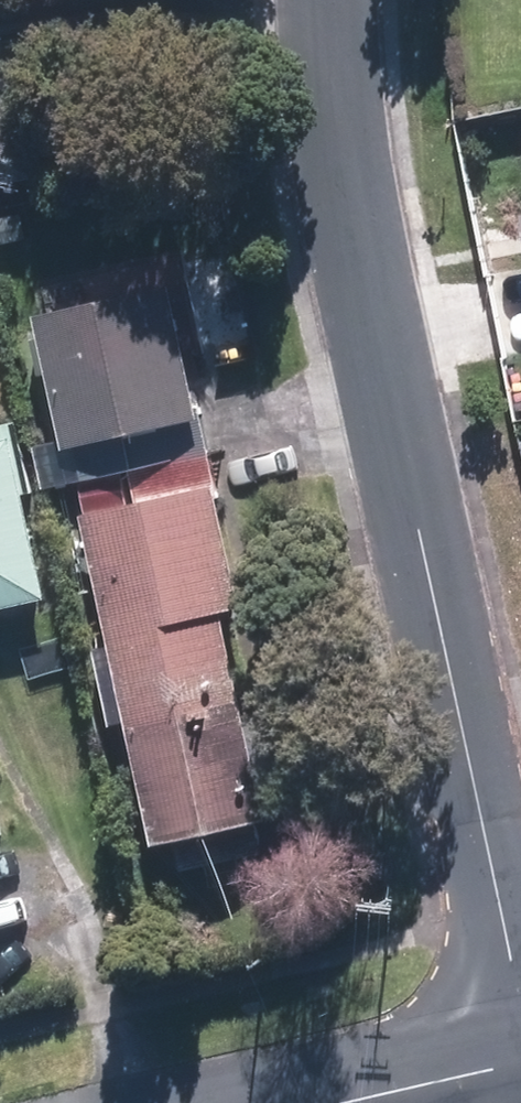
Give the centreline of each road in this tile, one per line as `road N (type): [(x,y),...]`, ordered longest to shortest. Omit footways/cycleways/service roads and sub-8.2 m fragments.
road 1 (residential): [(520,1016),(345,151),(334,0)]
road 2 (tertiary): [(349,1102),(520,1062)]

